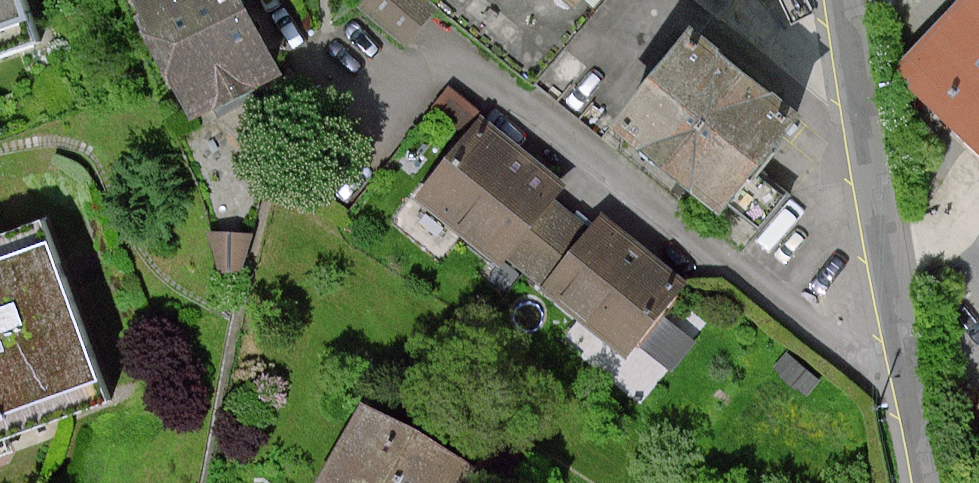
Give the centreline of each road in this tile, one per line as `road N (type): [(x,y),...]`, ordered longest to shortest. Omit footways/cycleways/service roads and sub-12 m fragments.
road 1 (residential): [(921,482),(839,0)]

